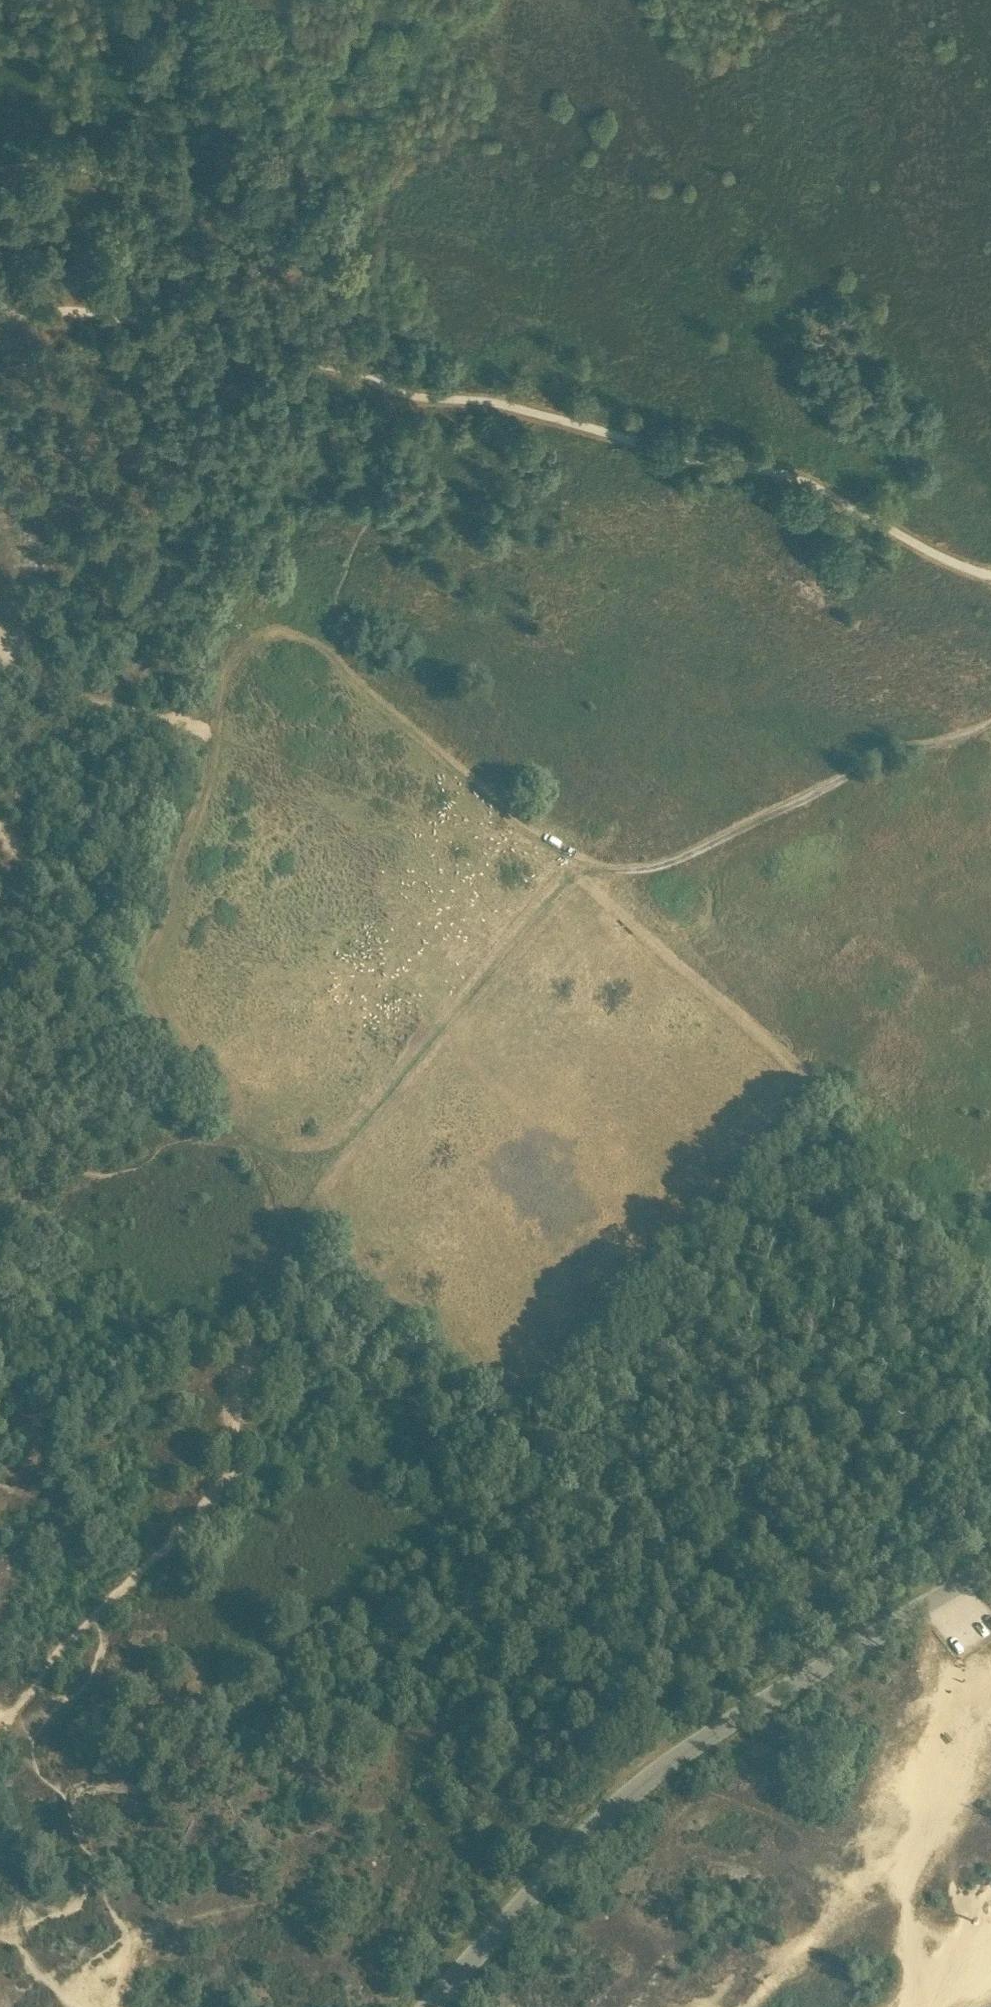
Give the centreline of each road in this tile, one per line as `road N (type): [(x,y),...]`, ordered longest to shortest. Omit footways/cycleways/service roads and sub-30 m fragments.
road 1 (unclassified): [(440,2006),(641,1800),(990,1579)]

